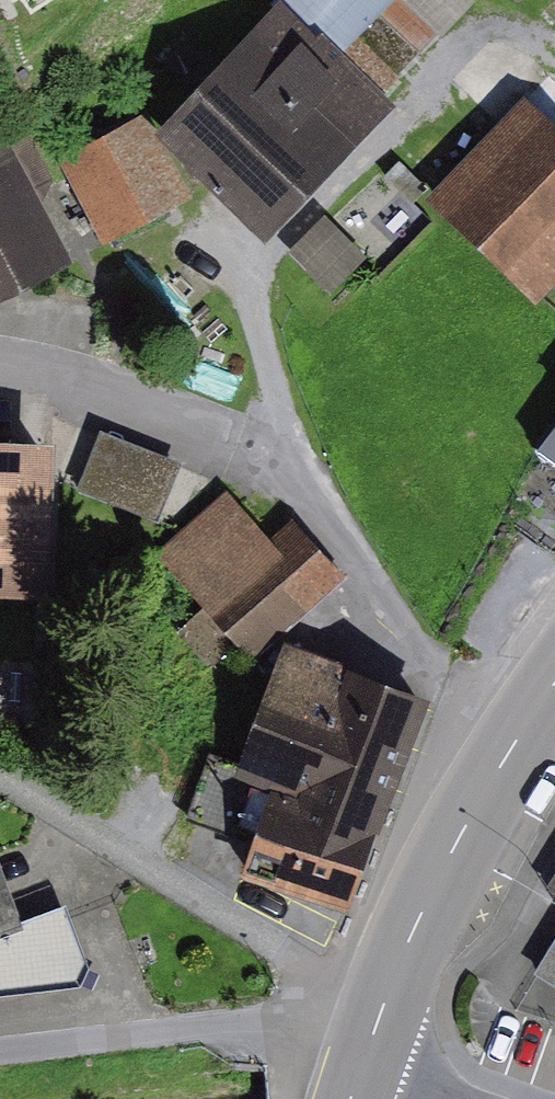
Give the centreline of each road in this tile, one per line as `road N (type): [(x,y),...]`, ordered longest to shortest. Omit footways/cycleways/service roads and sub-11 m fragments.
road 1 (residential): [(0,763),(390,1005)]
road 2 (primary): [(390,1005),(430,898),(554,693)]

